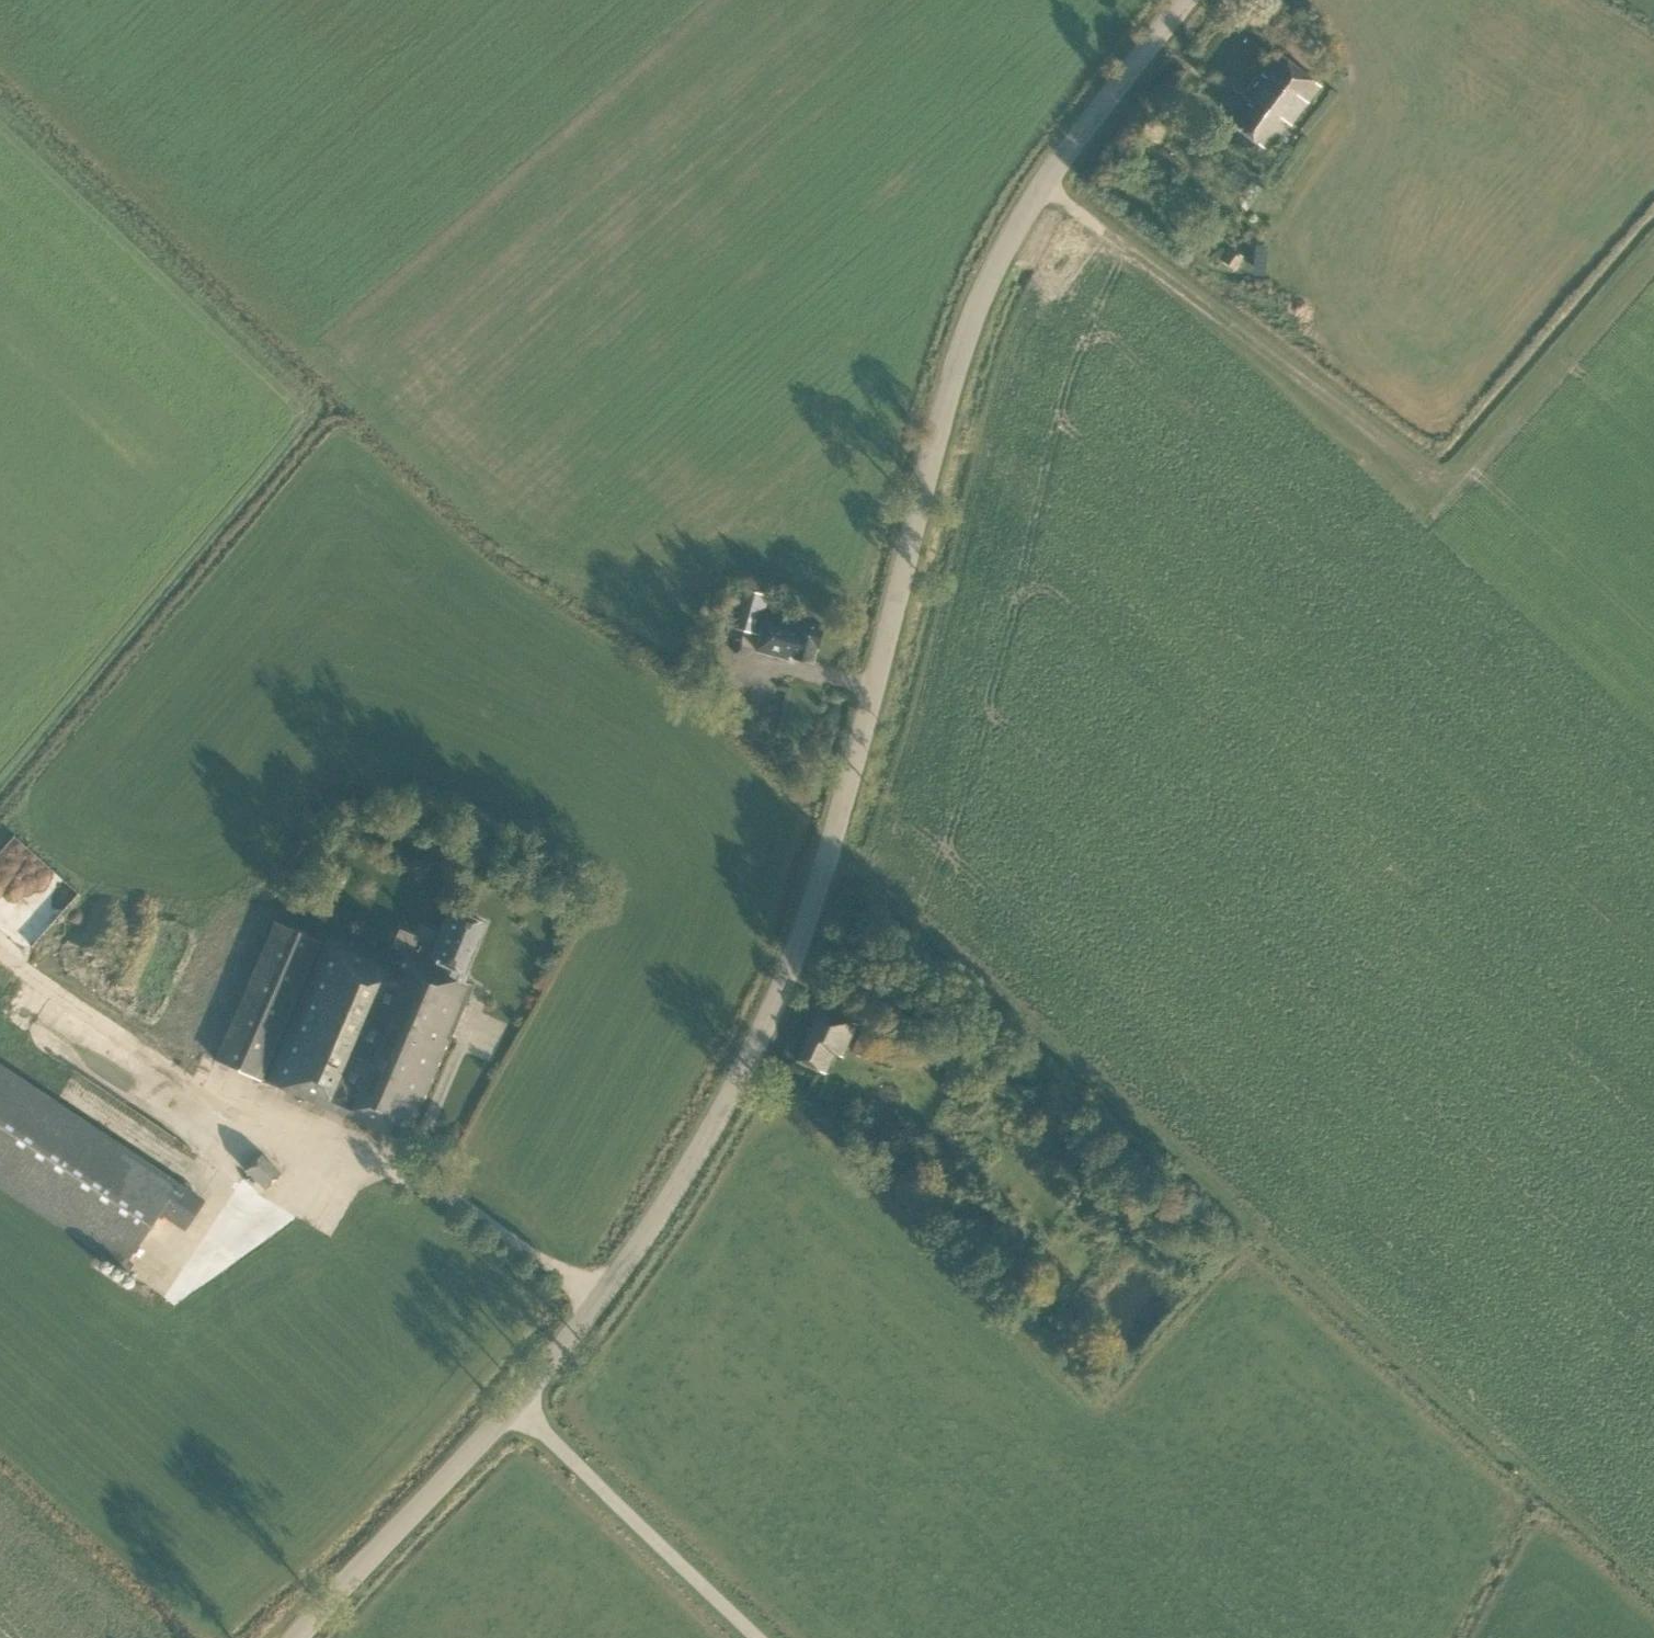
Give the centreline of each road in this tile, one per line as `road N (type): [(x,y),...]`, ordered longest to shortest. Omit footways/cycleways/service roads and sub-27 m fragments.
road 1 (tertiary): [(305,1637),(513,1408),(605,1291),(713,1131),(788,969),(845,794),(952,377),(995,270),(1042,191),(1186,0)]

